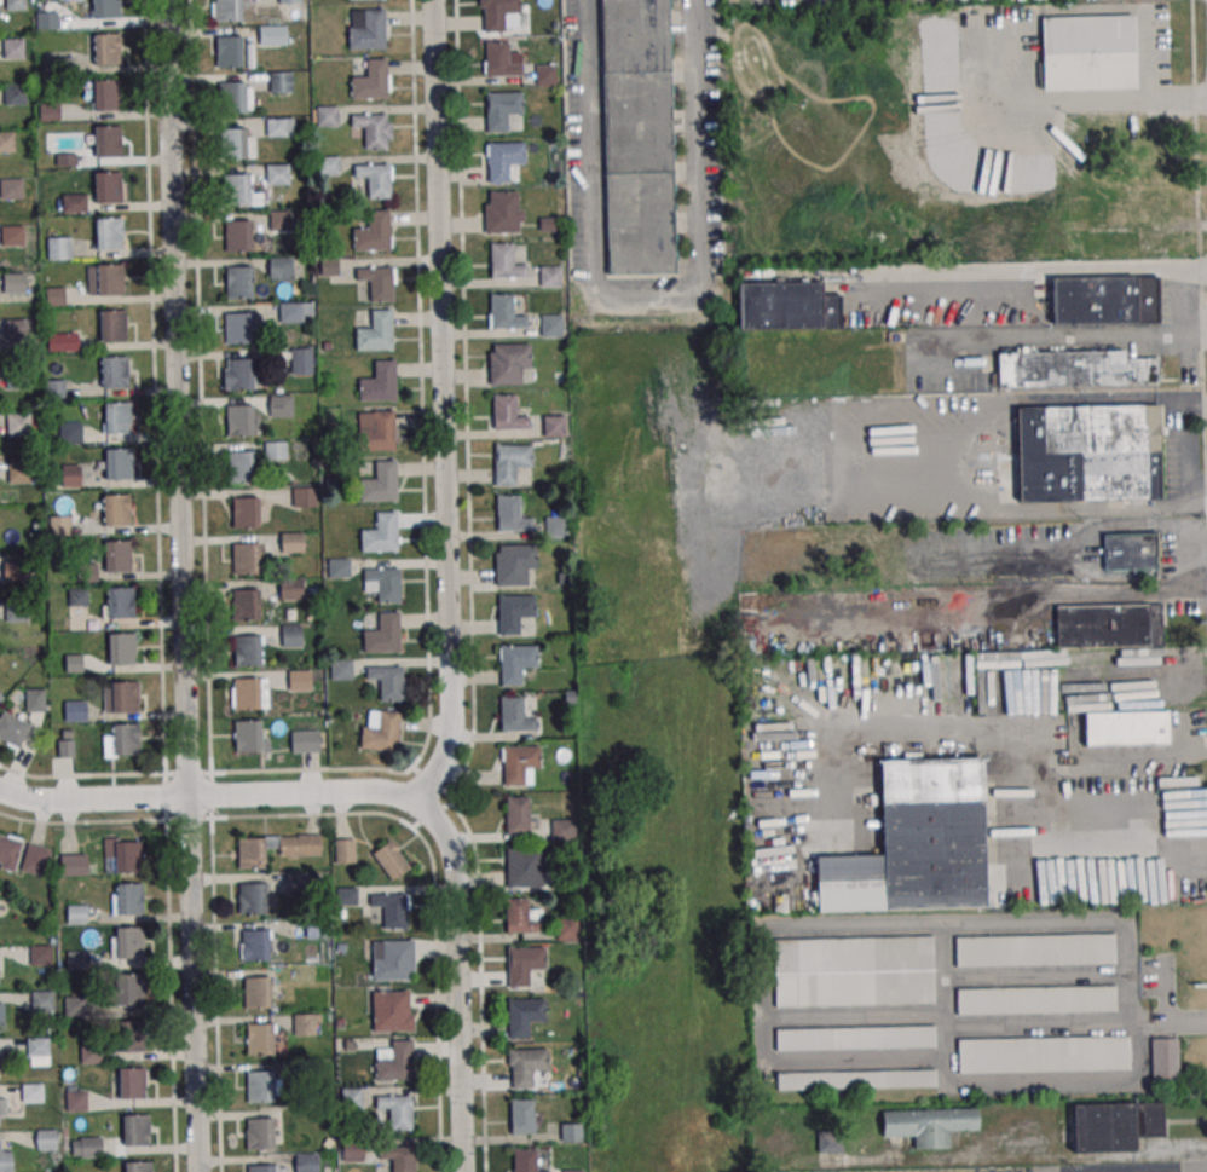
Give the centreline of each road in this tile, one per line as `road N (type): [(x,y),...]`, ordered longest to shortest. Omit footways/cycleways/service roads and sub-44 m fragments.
road 1 (residential): [(196,1171),(166,0)]
road 2 (residential): [(417,803),(450,743),(452,693),(434,0)]
road 3 (residential): [(0,791),(35,799),(376,792),(417,803)]
road 4 (residential): [(463,1171),(456,870),(441,827),(417,803)]

